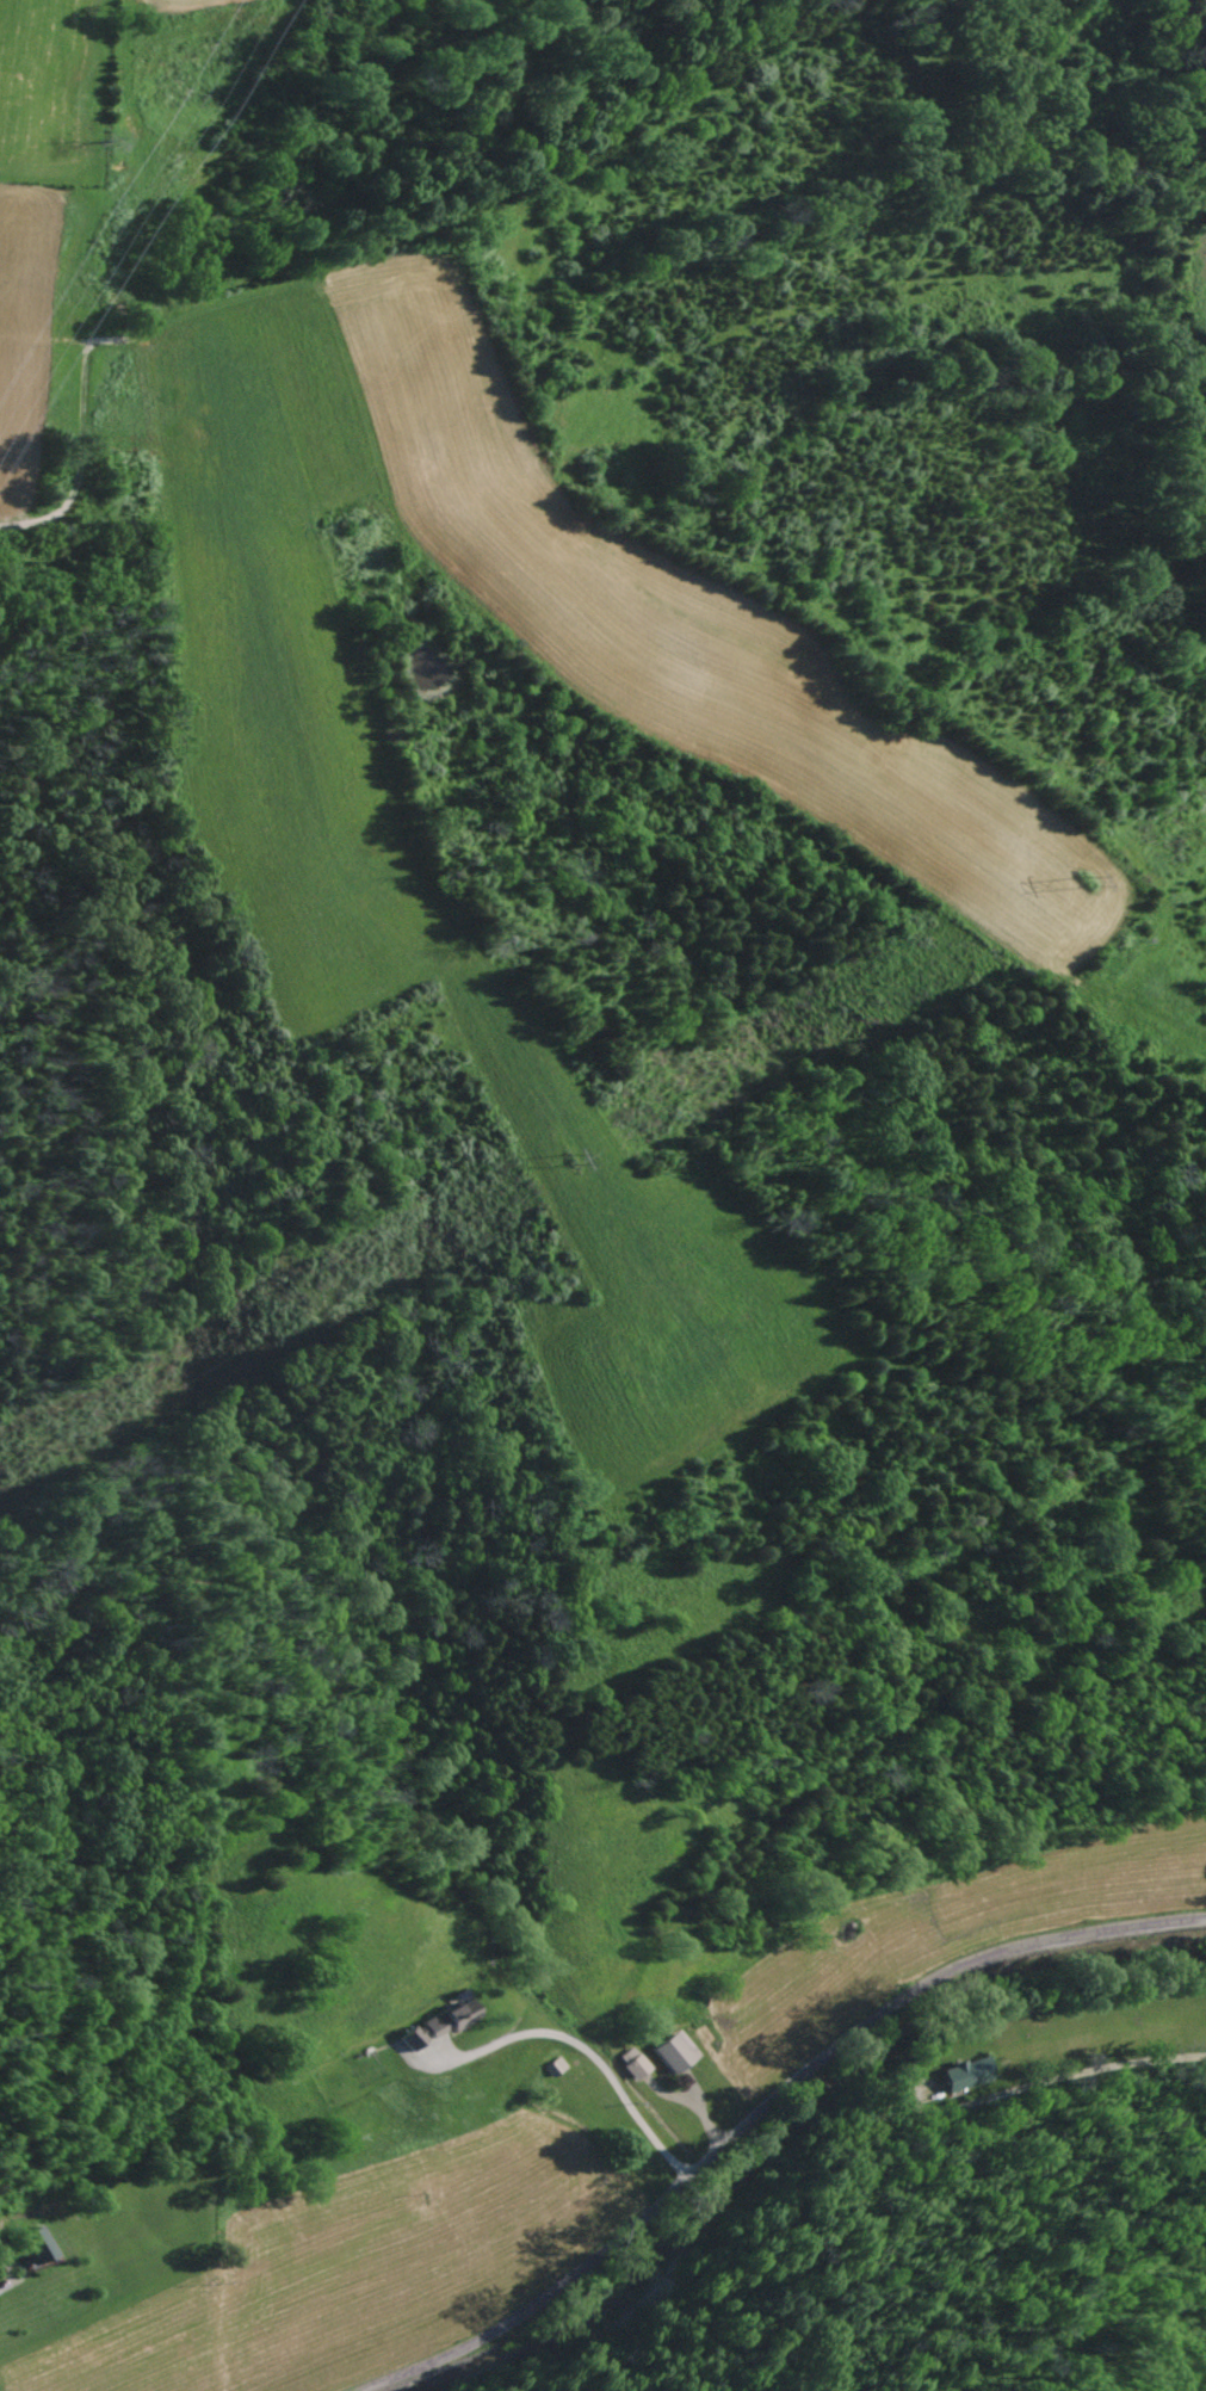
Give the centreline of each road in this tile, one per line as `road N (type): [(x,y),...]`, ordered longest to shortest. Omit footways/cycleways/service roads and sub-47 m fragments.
road 1 (residential): [(339,2390),(527,2287),(820,2007),(892,1961),(987,1933),(1205,1888)]

